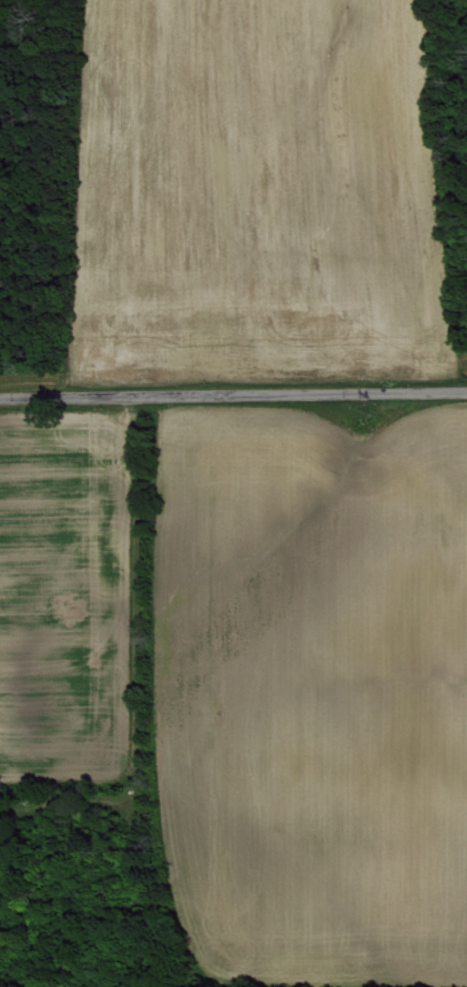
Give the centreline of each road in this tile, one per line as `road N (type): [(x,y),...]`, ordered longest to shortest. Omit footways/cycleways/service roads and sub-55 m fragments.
road 1 (residential): [(0,401),(466,394)]

